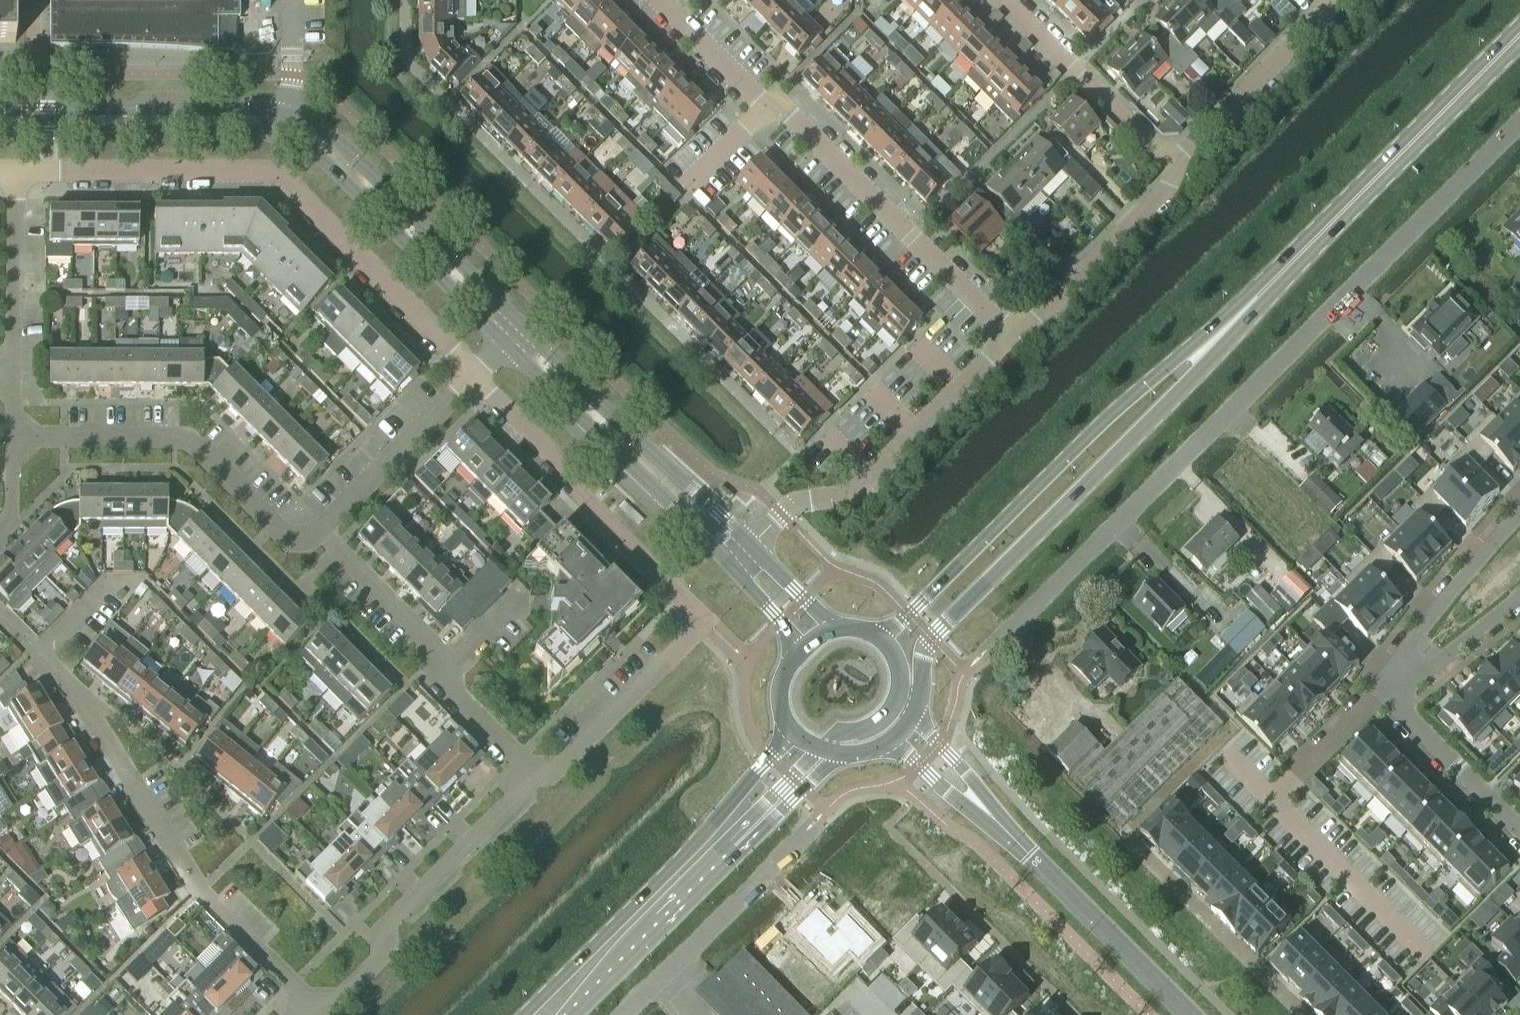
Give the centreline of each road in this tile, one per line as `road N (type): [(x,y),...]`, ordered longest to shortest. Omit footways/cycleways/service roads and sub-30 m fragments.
road 1 (residential): [(993,644),(1519,122)]
road 2 (residential): [(532,777),(557,769),(699,619),(472,375)]
road 3 (residential): [(472,375),(270,173),(14,172)]
road 4 (secondary): [(915,714),(930,639),(1186,385),(1232,323)]
road 5 (residential): [(1010,336),(665,0)]
road 6 (secondary): [(1232,323),(1125,398),(907,616),(877,637)]
road 7 (residential): [(311,1000),(209,899),(132,775),(37,654)]
road 8 (secondary): [(1232,323),(1519,33)]
road 9 (secondary): [(790,731),(702,837),(523,1014)]
road 10 (residential): [(319,531),(287,536),(187,442),(12,436)]
road 11 (residential): [(748,543),(798,501),(848,496),(871,478),(1010,336)]
road 12 (residential): [(311,1000),(337,996),(380,954),(384,927),(532,777)]
road 13 (tertiary): [(524,325),(313,121),(291,110)]
road 14 (tertiary): [(748,543),(524,325)]
road 15 (tertiary): [(504,344),(726,563)]
road 16 (tertiary): [(285,136),(312,152),(504,344)]
road 17 (tertiary): [(291,110),(0,107)]
road 18 (tertiary): [(0,135),(285,136)]
road 19 (residential): [(623,1014),(803,835)]
road 20 (residential): [(1010,336),(1169,187),(1171,163)]
road 21 (residential): [(1171,163),(1005,0)]
road 22 (residential): [(1336,1),(1171,163)]
road 23 (residential): [(1519,511),(1439,602),(1383,693)]
road 24 (tertiary): [(1191,1014),(1030,855)]
road 25 (residential): [(319,531),(472,375)]
road 26 (secondary): [(573,1014),(724,857)]
road 27 (residential): [(14,172),(12,371)]
road 28 (residential): [(1519,830),(1383,693)]
road 29 (residential): [(443,670),(432,644),(319,531)]
road 30 (tertiary): [(1030,855),(915,714)]
road 31 (tertiary): [(888,743),(1030,855)]
road 32 (residential): [(1383,693),(1479,638),(1519,601)]
road 33 (secondary): [(724,857),(744,848),(843,754)]
road 34 (secondary): [(724,857),(821,749)]
road 35 (residential): [(532,777),(452,694),(443,670)]
road 36 (residential): [(37,654),(111,580),(143,579)]
road 37 (tertiary): [(842,628),(748,543)]

